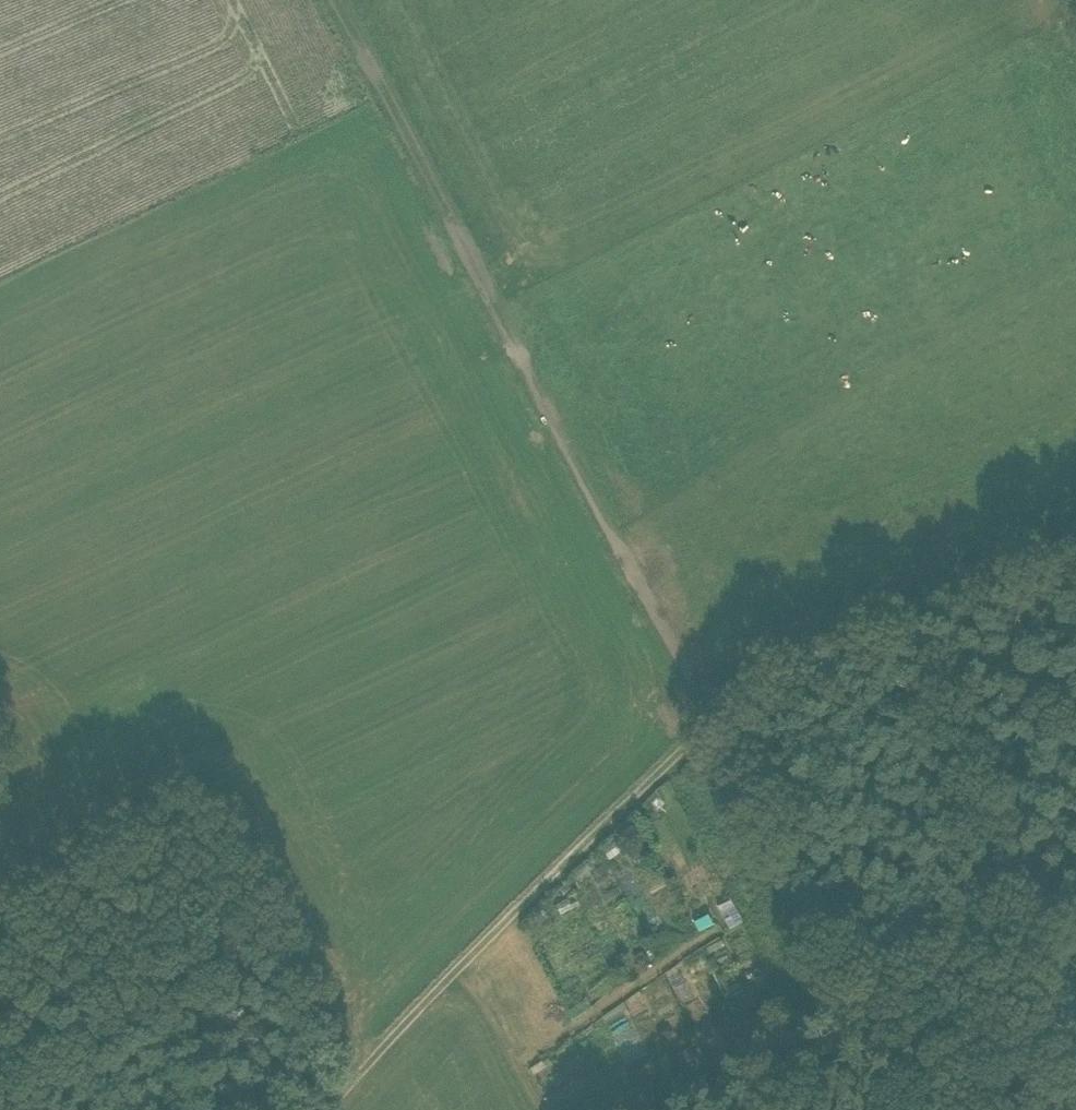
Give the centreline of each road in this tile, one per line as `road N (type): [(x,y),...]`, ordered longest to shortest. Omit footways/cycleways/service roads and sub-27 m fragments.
road 1 (track): [(324,1109),(714,715),(759,682),(1075,553)]
road 2 (track): [(714,715),(1031,974)]
road 3 (track): [(542,1109),(452,975)]

